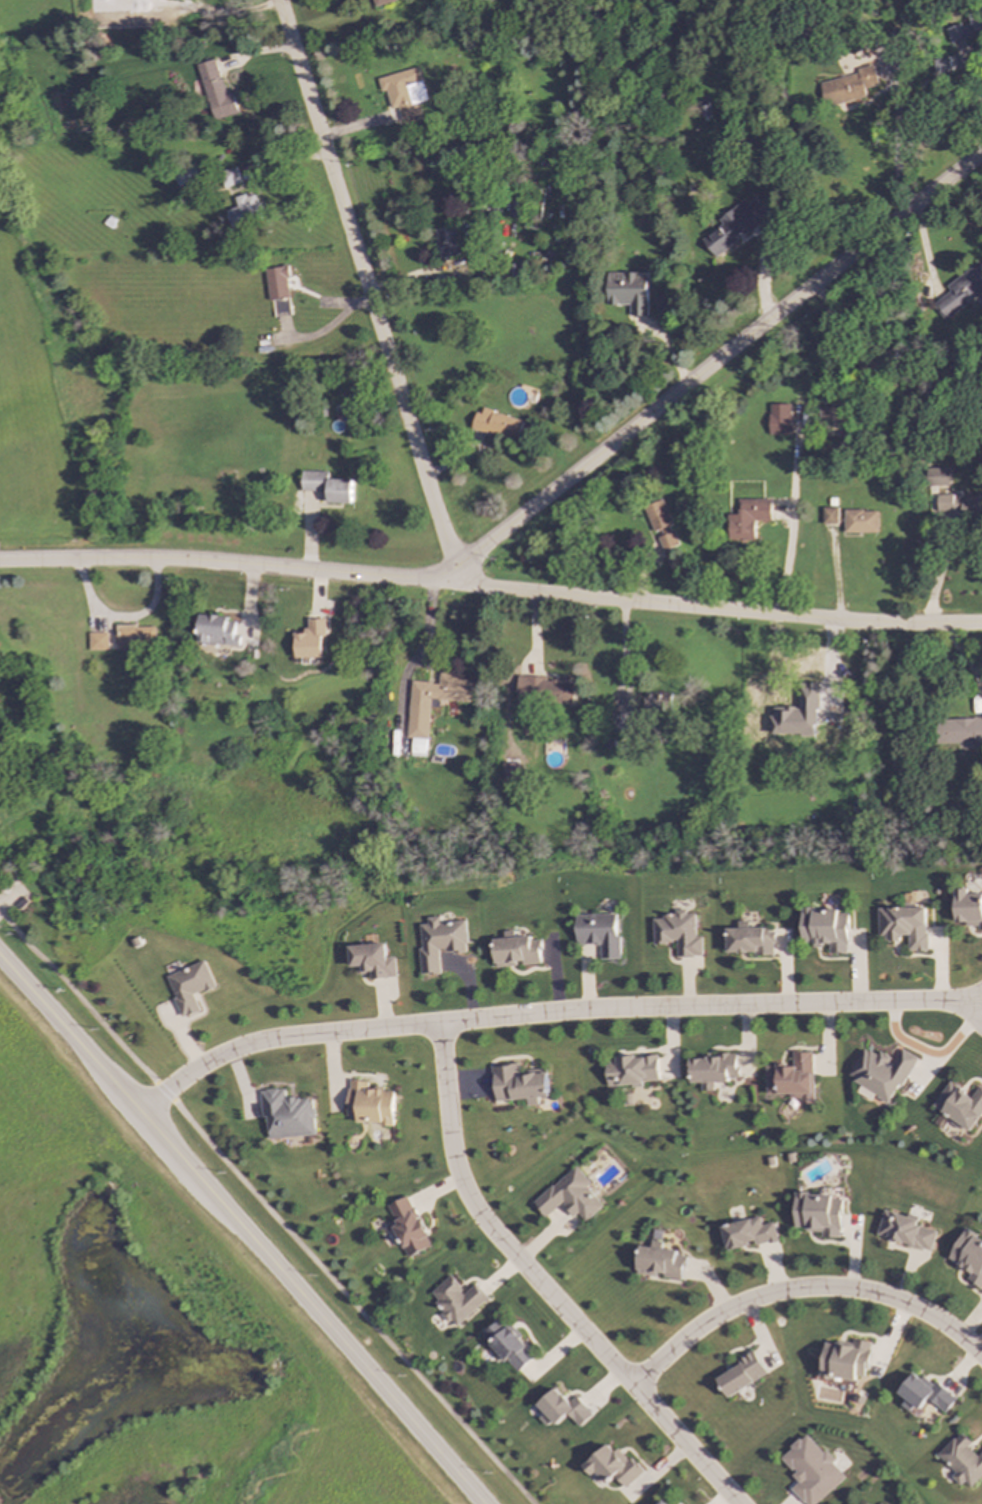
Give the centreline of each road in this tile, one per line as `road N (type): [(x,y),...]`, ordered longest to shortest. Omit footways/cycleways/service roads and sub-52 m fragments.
road 1 (residential): [(981,1010),(645,1008),(265,1036),(181,1072),(136,1109)]
road 2 (tertiary): [(0,959),(484,1503)]
road 3 (residential): [(981,155),(502,531),(472,556),(461,583)]
road 4 (residential): [(461,583),(279,0)]
road 5 (residential): [(744,1503),(461,1196),(435,1022)]
road 6 (residential): [(461,583),(832,621),(981,624)]
road 7 (residential): [(461,583),(172,560),(0,562)]
road 8 (residential): [(981,1351),(903,1294),(795,1288),(715,1308),(631,1378)]

